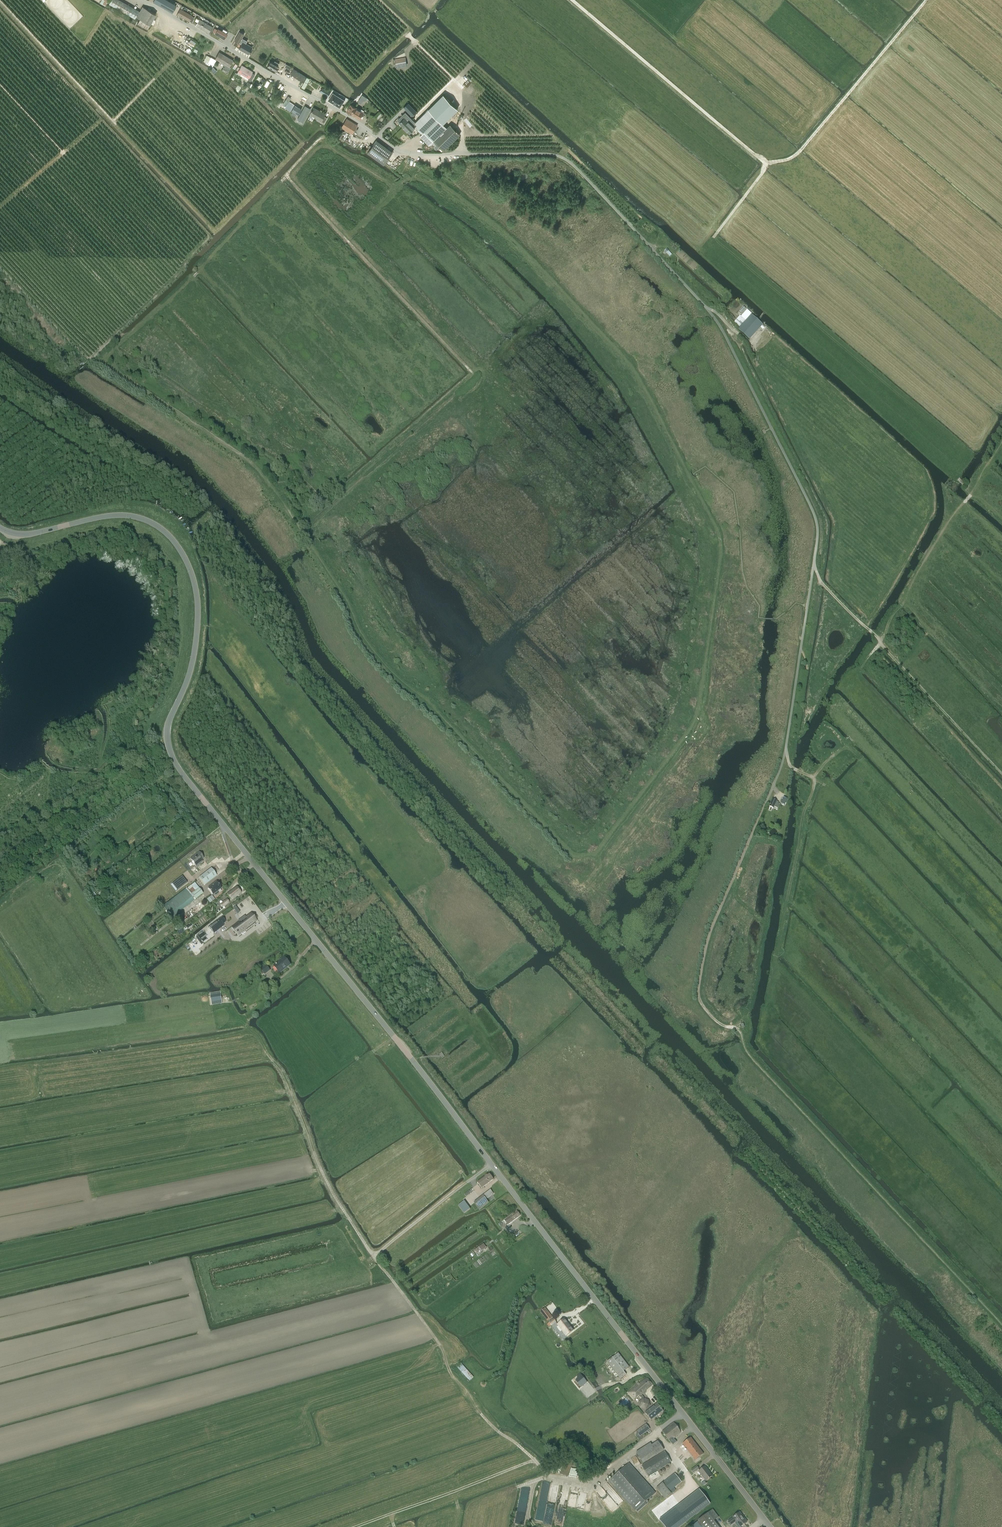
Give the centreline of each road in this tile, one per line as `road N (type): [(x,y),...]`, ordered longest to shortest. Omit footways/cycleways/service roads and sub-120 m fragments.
road 1 (track): [(401,151),(507,234),(633,374),(720,542),(693,721),(588,849),(572,849),(410,685),(365,630),(310,532),(311,520),(477,375),(286,177),(320,140),(397,186),(409,175)]
road 2 (tertiary): [(770,1526),(179,770),(167,728),(190,670),(198,605),(179,547),(156,525),(130,516),(29,534),(0,528)]
road 3 (unclassified): [(747,846),(784,757),(818,531),(716,320),(566,160),(396,150),(143,0)]
road 4 (track): [(1001,1325),(750,1055),(738,1029),(702,1005),(707,941),(747,846)]
road 5 (track): [(628,1459),(583,1482),(546,1473),(494,1428),(337,1202),(273,1062)]
road 6 (track): [(926,0),(796,153),(767,163),(571,0)]
road 7 (track): [(1001,774),(824,585),(814,565)]
road 8 (track): [(861,666),(1001,441)]
road 9 (track): [(786,746),(790,766),(813,779),(779,949)]

